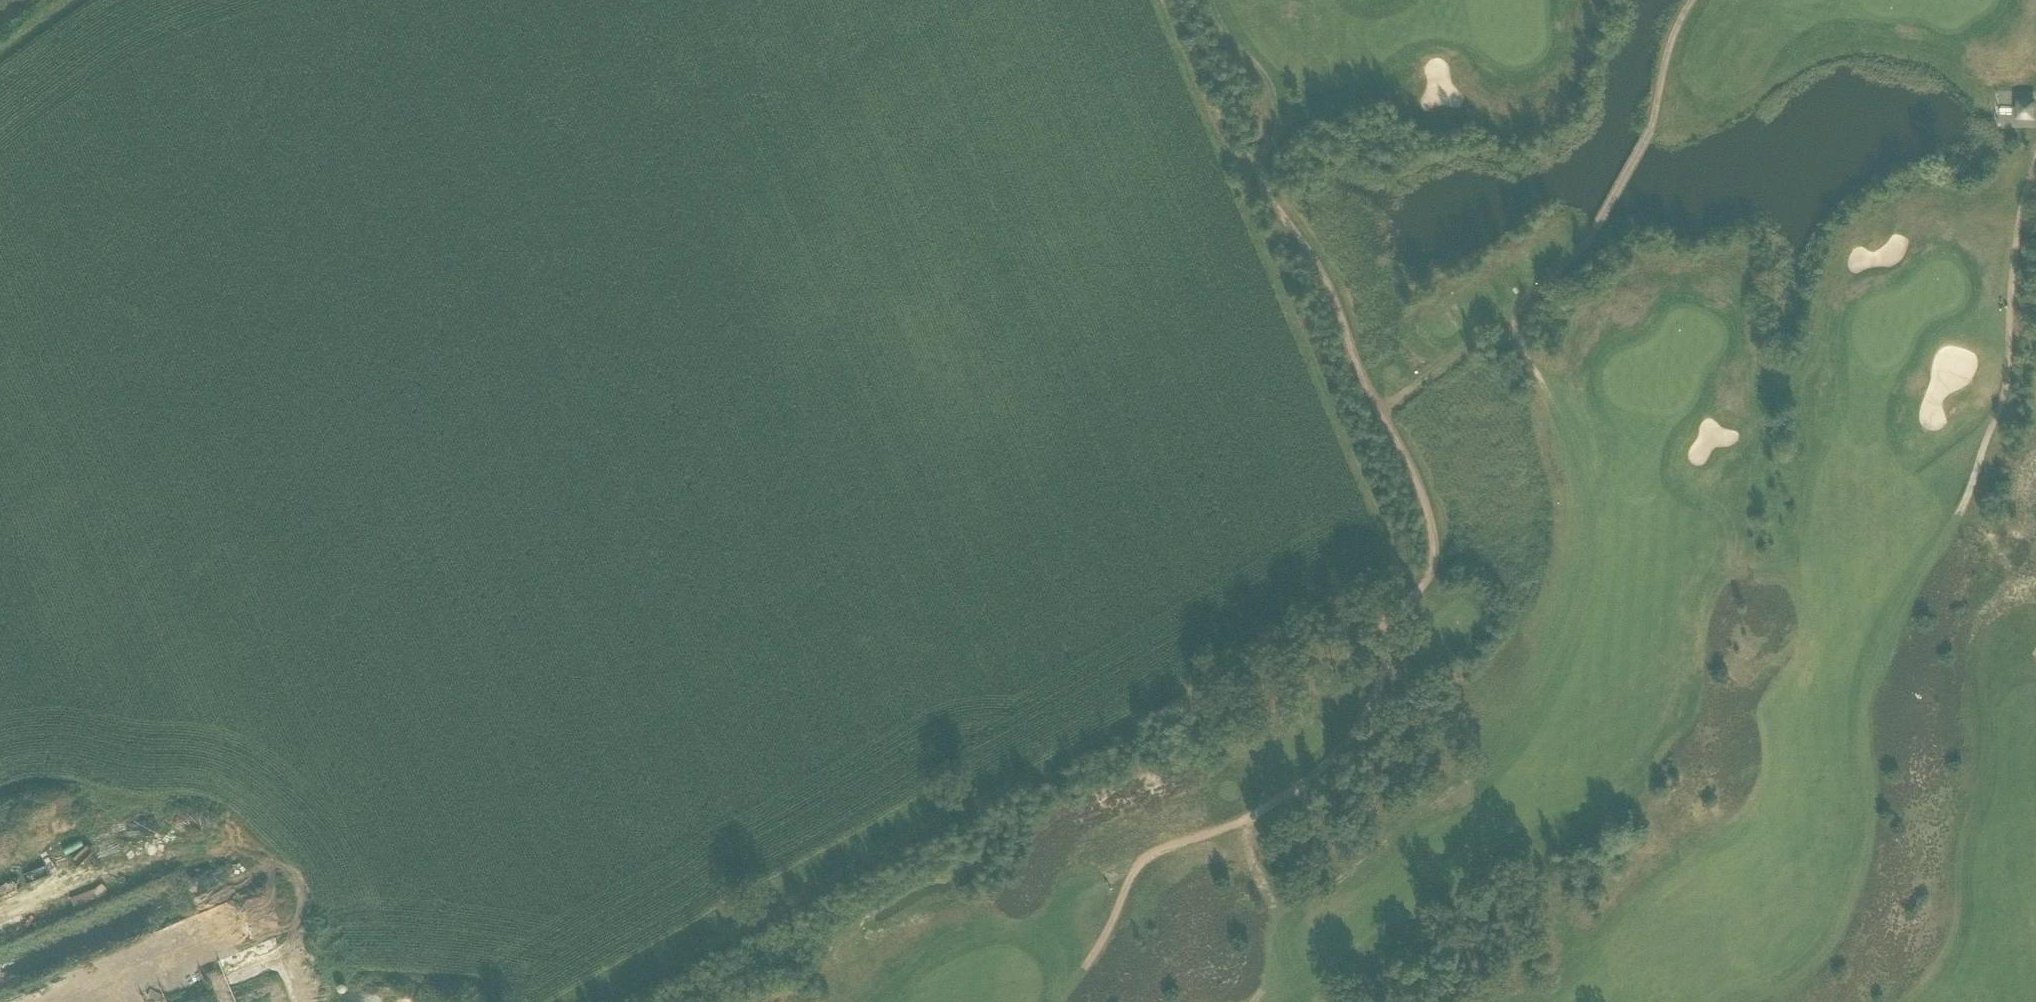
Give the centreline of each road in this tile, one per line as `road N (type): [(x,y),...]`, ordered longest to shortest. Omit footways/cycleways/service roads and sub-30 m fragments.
road 1 (track): [(1157,0),(1220,146),(1259,172)]

